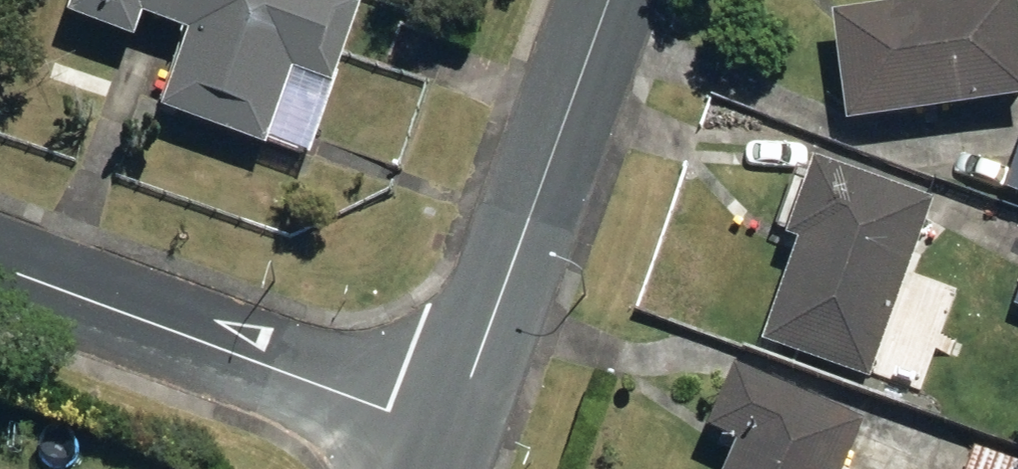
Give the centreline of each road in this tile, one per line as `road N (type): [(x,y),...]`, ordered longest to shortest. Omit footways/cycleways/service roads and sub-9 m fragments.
road 1 (residential): [(0,270),(448,439)]
road 2 (residential): [(448,439),(607,0)]

